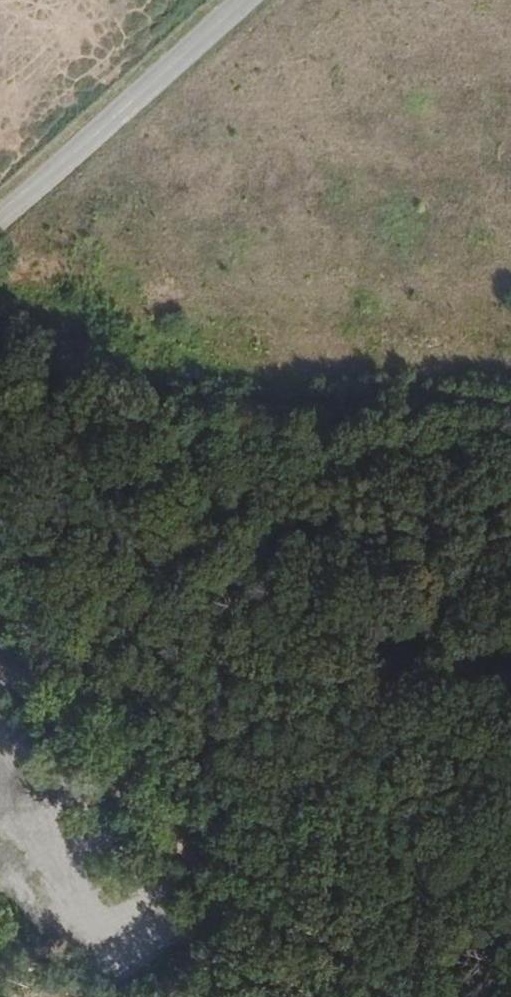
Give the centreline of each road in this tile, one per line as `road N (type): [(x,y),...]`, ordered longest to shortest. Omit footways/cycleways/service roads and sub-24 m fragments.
road 1 (tertiary): [(248,0),(0,226)]

